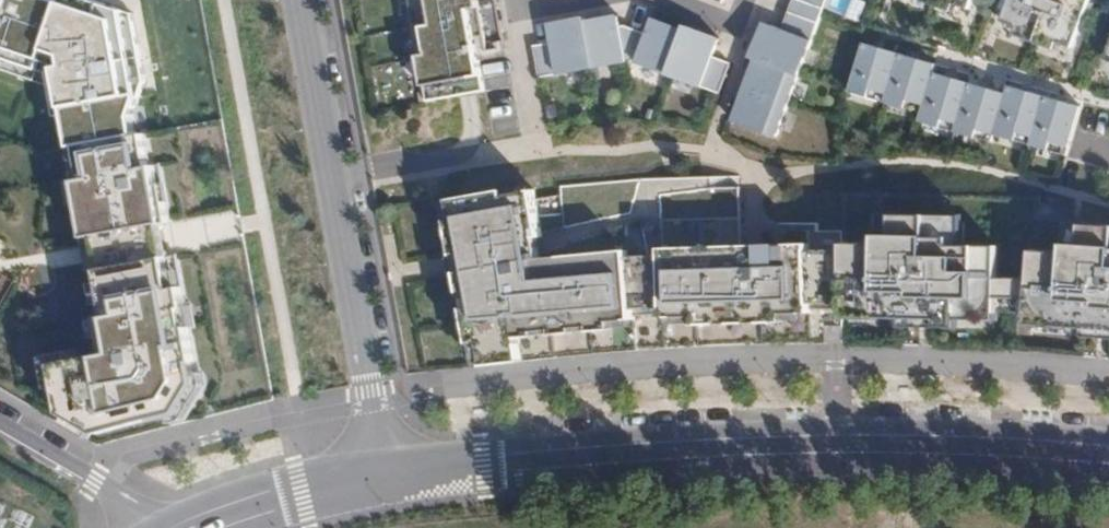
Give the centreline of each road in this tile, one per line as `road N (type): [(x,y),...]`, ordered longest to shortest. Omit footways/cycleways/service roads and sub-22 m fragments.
road 1 (tertiary): [(384,478),(836,444),(1108,453)]
road 2 (residential): [(301,0),(384,478)]
road 3 (tertiary): [(182,527),(256,501),(384,478)]
road 4 (residential): [(144,527),(99,477),(0,420)]

